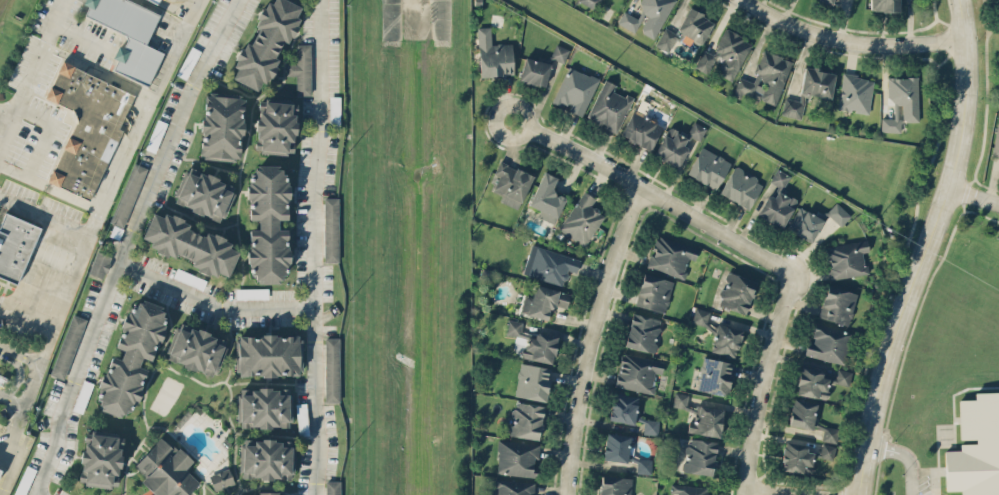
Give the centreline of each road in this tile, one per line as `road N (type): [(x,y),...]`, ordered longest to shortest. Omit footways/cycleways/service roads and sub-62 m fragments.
road 1 (tertiary): [(962,0),(968,110),(952,189),(877,399),(862,494)]
road 2 (residential): [(512,122),(794,275)]
road 3 (residential): [(563,494),(582,370),(638,189)]
road 4 (residential): [(742,0),(787,25),(843,39),(968,40)]
road 5 (residential): [(794,275),(759,393),(745,494)]

